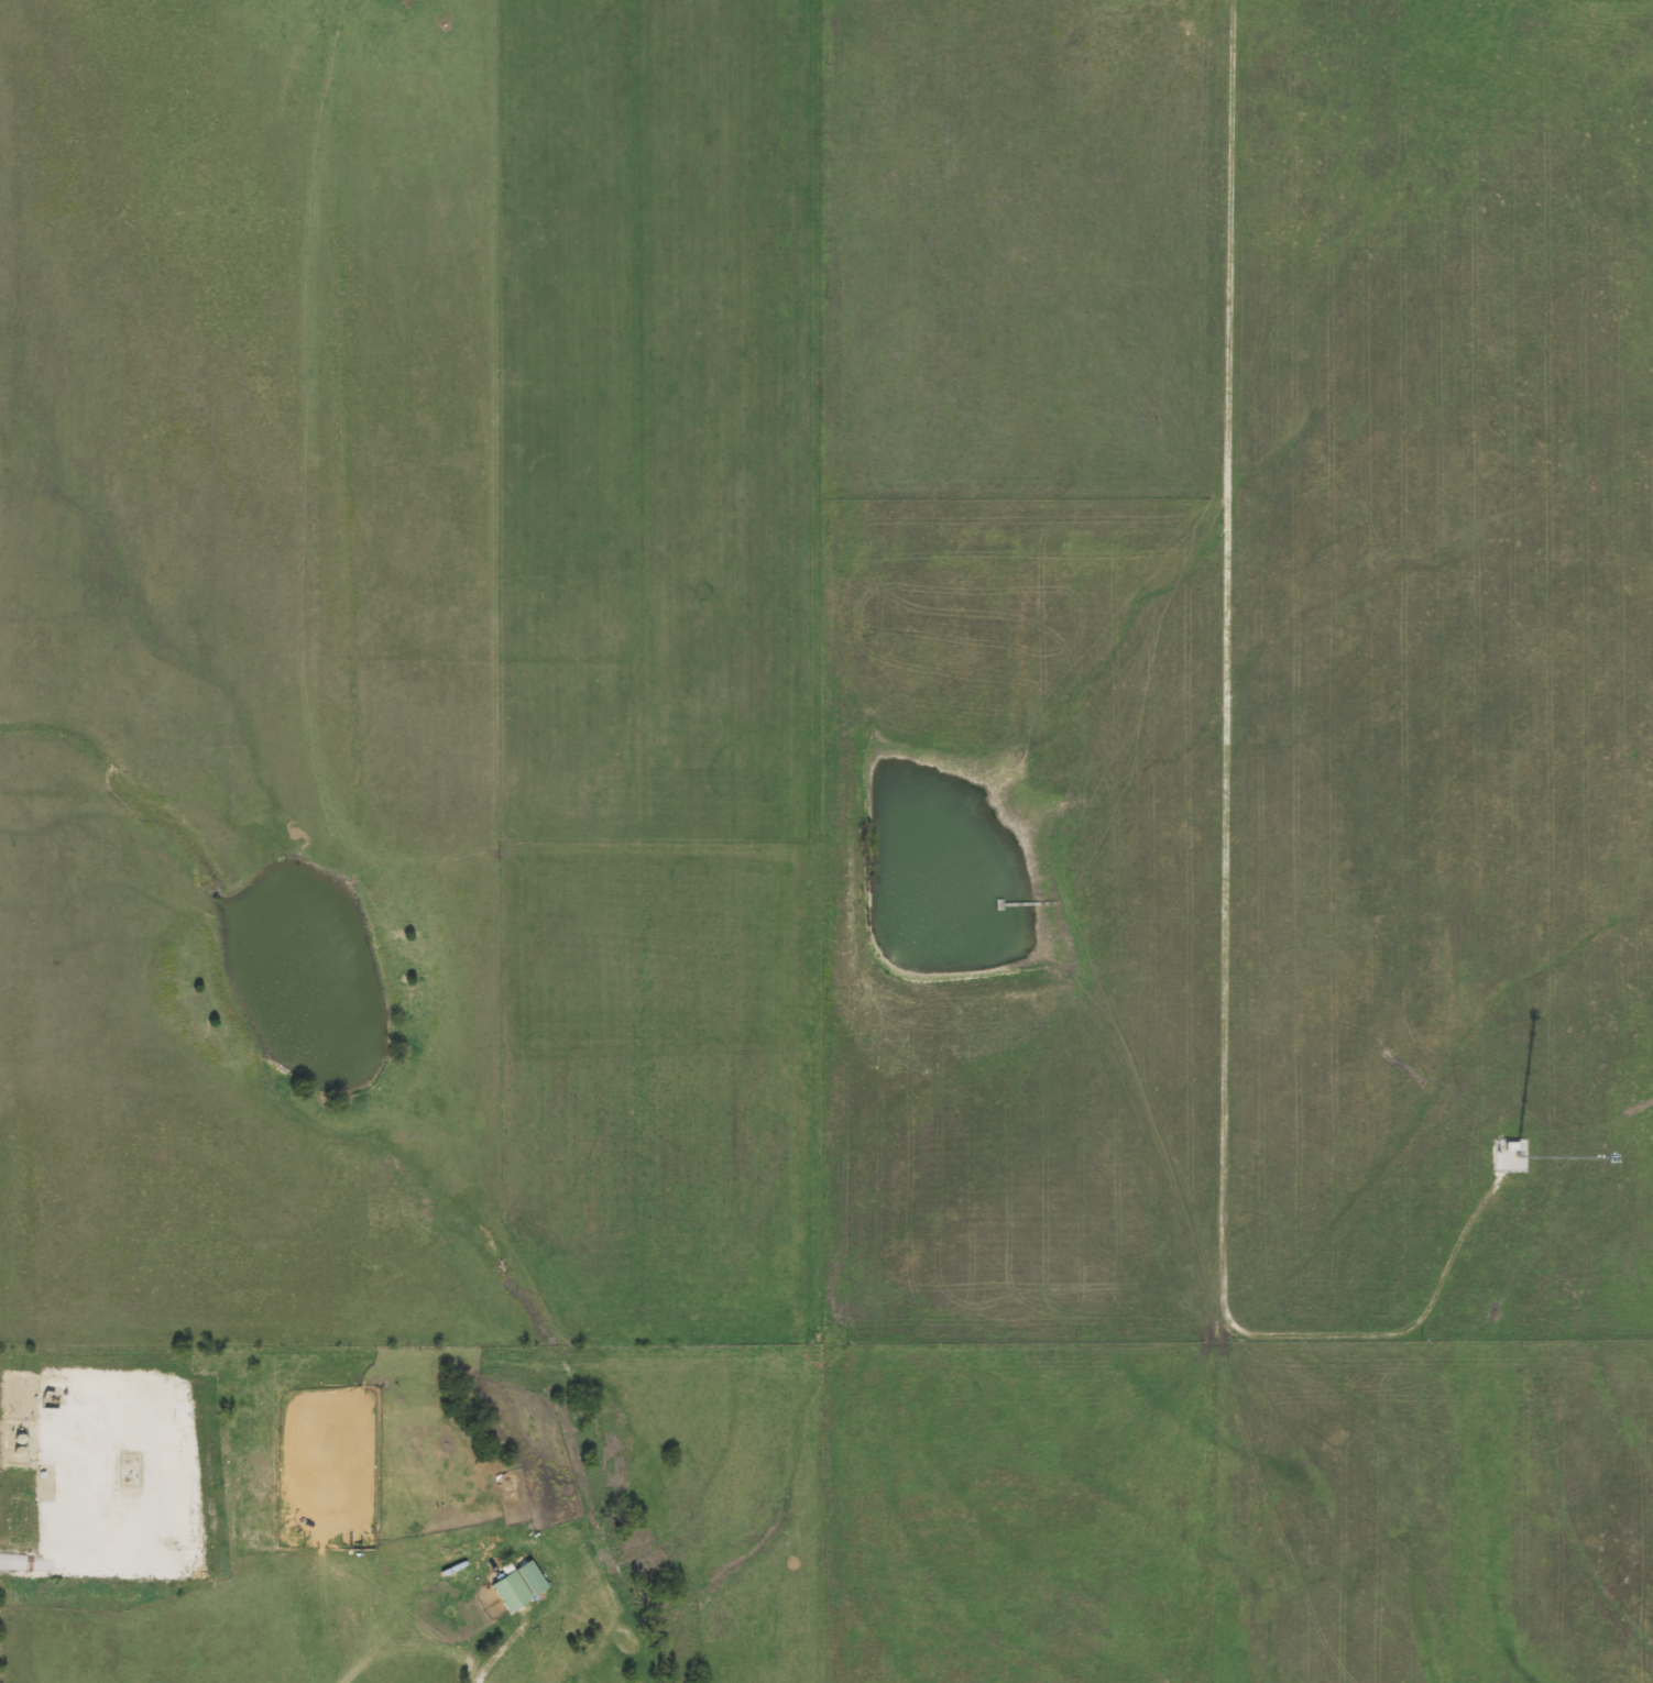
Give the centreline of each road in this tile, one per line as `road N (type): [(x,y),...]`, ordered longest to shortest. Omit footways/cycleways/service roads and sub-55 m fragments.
road 1 (track): [(1231,0),(1224,1307),(1235,1326),(1260,1336),(1408,1332),(1422,1322),(1495,1187)]

